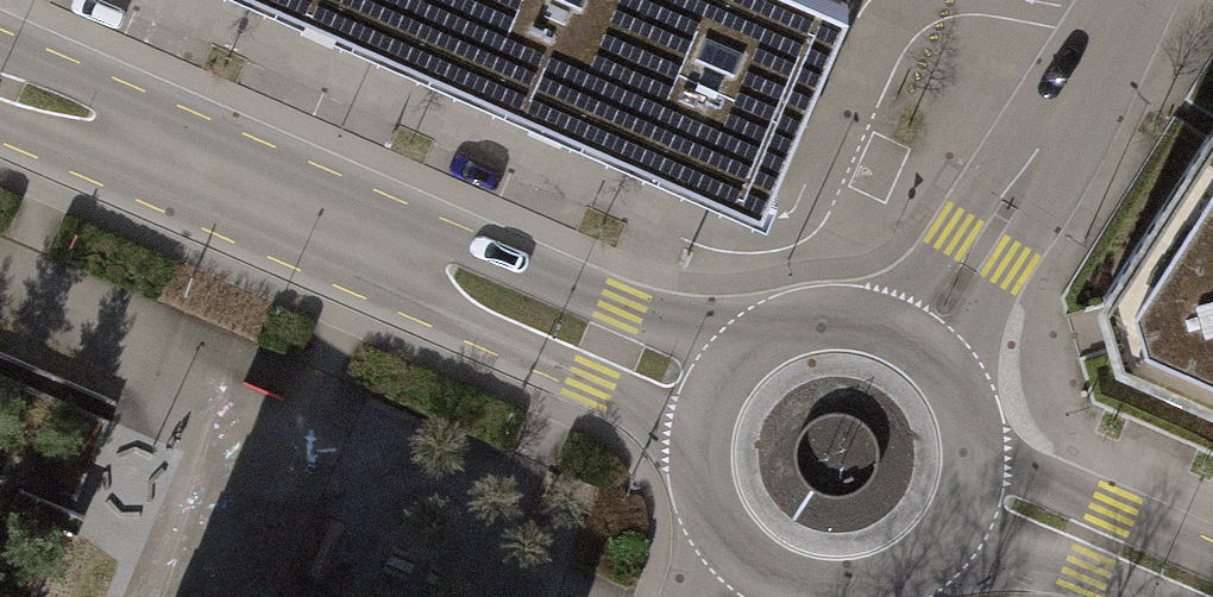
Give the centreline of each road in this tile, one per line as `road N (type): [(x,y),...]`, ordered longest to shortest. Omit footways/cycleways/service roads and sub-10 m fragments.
road 1 (residential): [(911,339),(1135,0)]
road 2 (tertiary): [(749,347),(623,312),(474,251),(407,255)]
road 3 (tertiary): [(407,255),(444,318),(597,382),(695,451)]
road 4 (tertiary): [(407,255),(140,145)]
road 5 (tertiary): [(1212,554),(975,446)]
road 6 (tertiary): [(766,578),(809,593),(854,595),(898,581),(935,554),(961,517)]
road 7 (tertiary): [(961,517),(1137,596)]
road 8 (tertiary): [(911,339),(871,322),(828,317),(786,326),(749,347)]
road 9 (tertiary): [(140,145),(82,85),(0,51)]
road 10 (tertiary): [(695,451),(713,524),(766,578)]
road 11 (tertiary): [(0,120),(62,146),(140,145)]
road 12 (tertiary): [(975,446),(965,404),(943,368),(911,339)]
road 13 (tertiary): [(749,347),(721,376),(695,451)]

